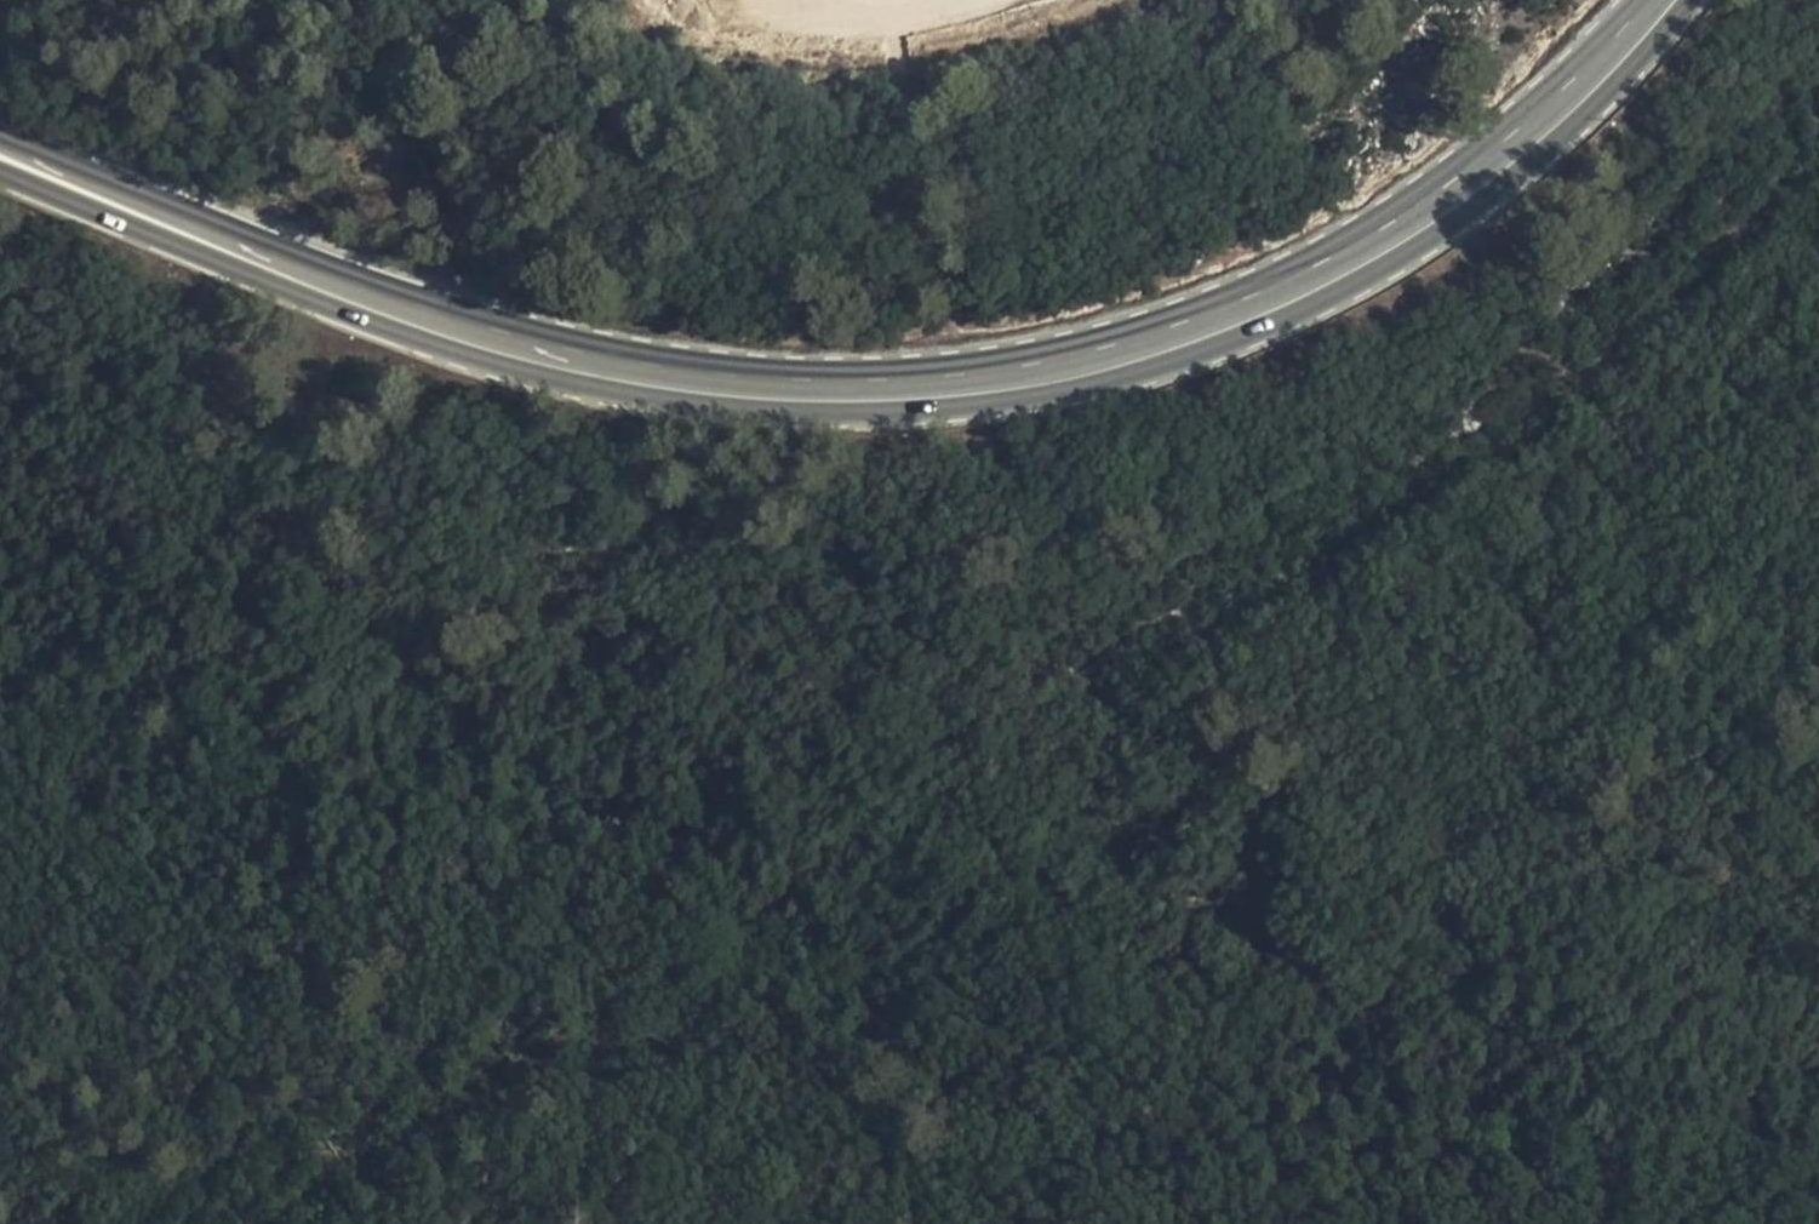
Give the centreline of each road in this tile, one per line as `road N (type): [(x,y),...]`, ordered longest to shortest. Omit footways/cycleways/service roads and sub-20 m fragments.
road 1 (primary): [(0,158),(250,265),(522,360),(687,391),(816,402),(936,399),(1153,358),(1362,265),(1481,193),(1595,89),(1676,0)]

